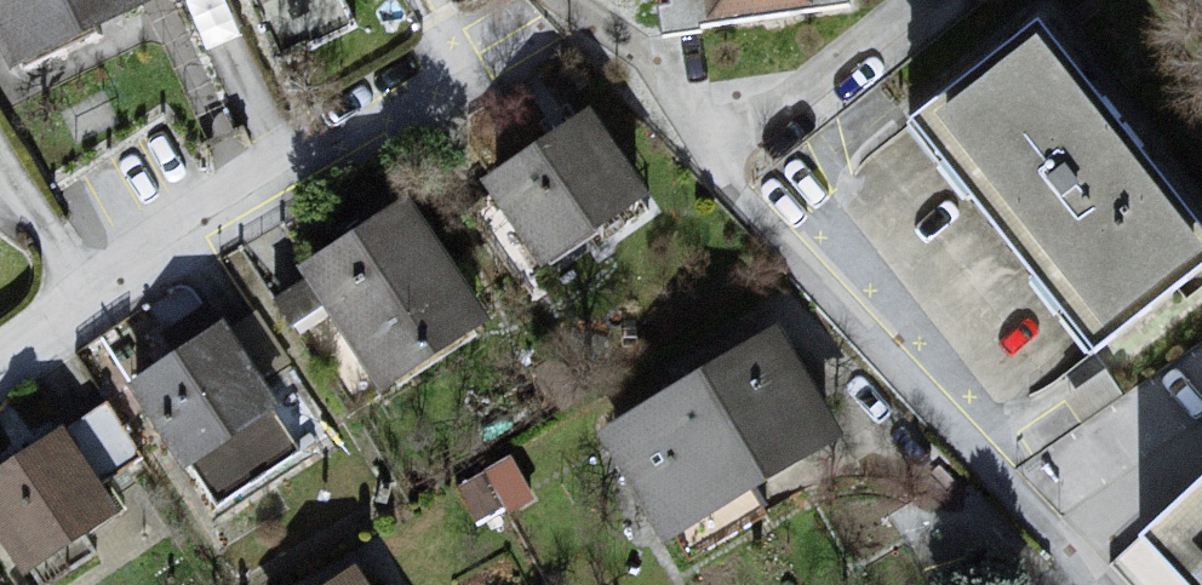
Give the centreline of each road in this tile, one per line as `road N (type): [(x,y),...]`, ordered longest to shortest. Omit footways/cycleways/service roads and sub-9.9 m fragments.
road 1 (residential): [(1068,584),(1014,492),(741,180),(557,0)]
road 2 (residential): [(425,106),(130,274),(0,375)]

